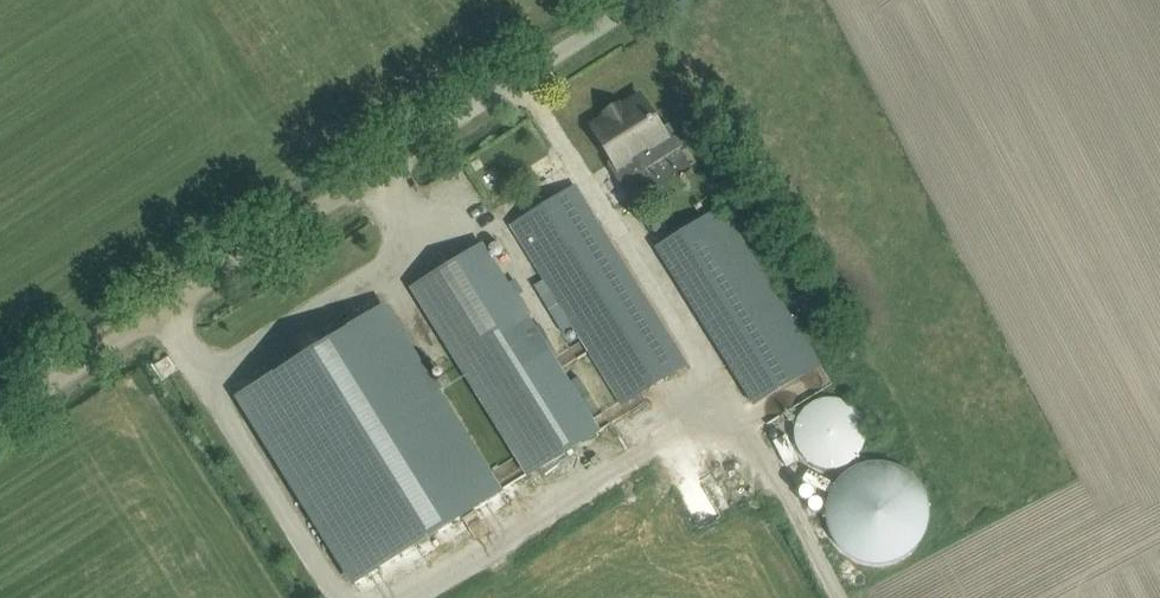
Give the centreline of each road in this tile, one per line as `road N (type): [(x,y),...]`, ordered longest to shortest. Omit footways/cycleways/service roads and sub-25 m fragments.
road 1 (unclassified): [(0,414),(641,0)]
road 2 (track): [(833,597),(736,409),(567,158),(531,71)]
road 3 (track): [(317,209),(190,0)]

